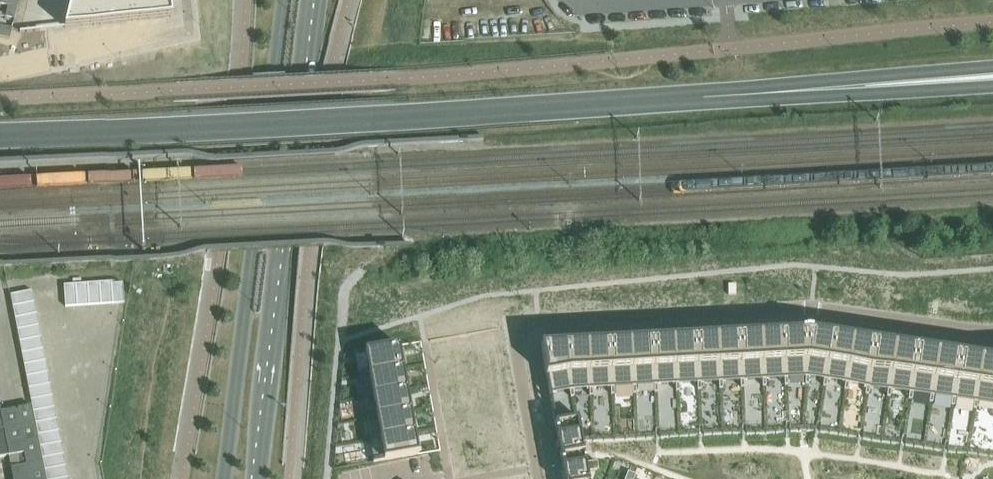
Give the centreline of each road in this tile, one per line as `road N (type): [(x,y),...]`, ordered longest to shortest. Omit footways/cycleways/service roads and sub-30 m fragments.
road 1 (residential): [(992,334),(814,309),(525,322),(513,336),(539,478)]
road 2 (secondary): [(284,0),(224,478)]
road 3 (secondary): [(256,478),(314,0)]
road 4 (residential): [(0,66),(184,28),(182,0)]

